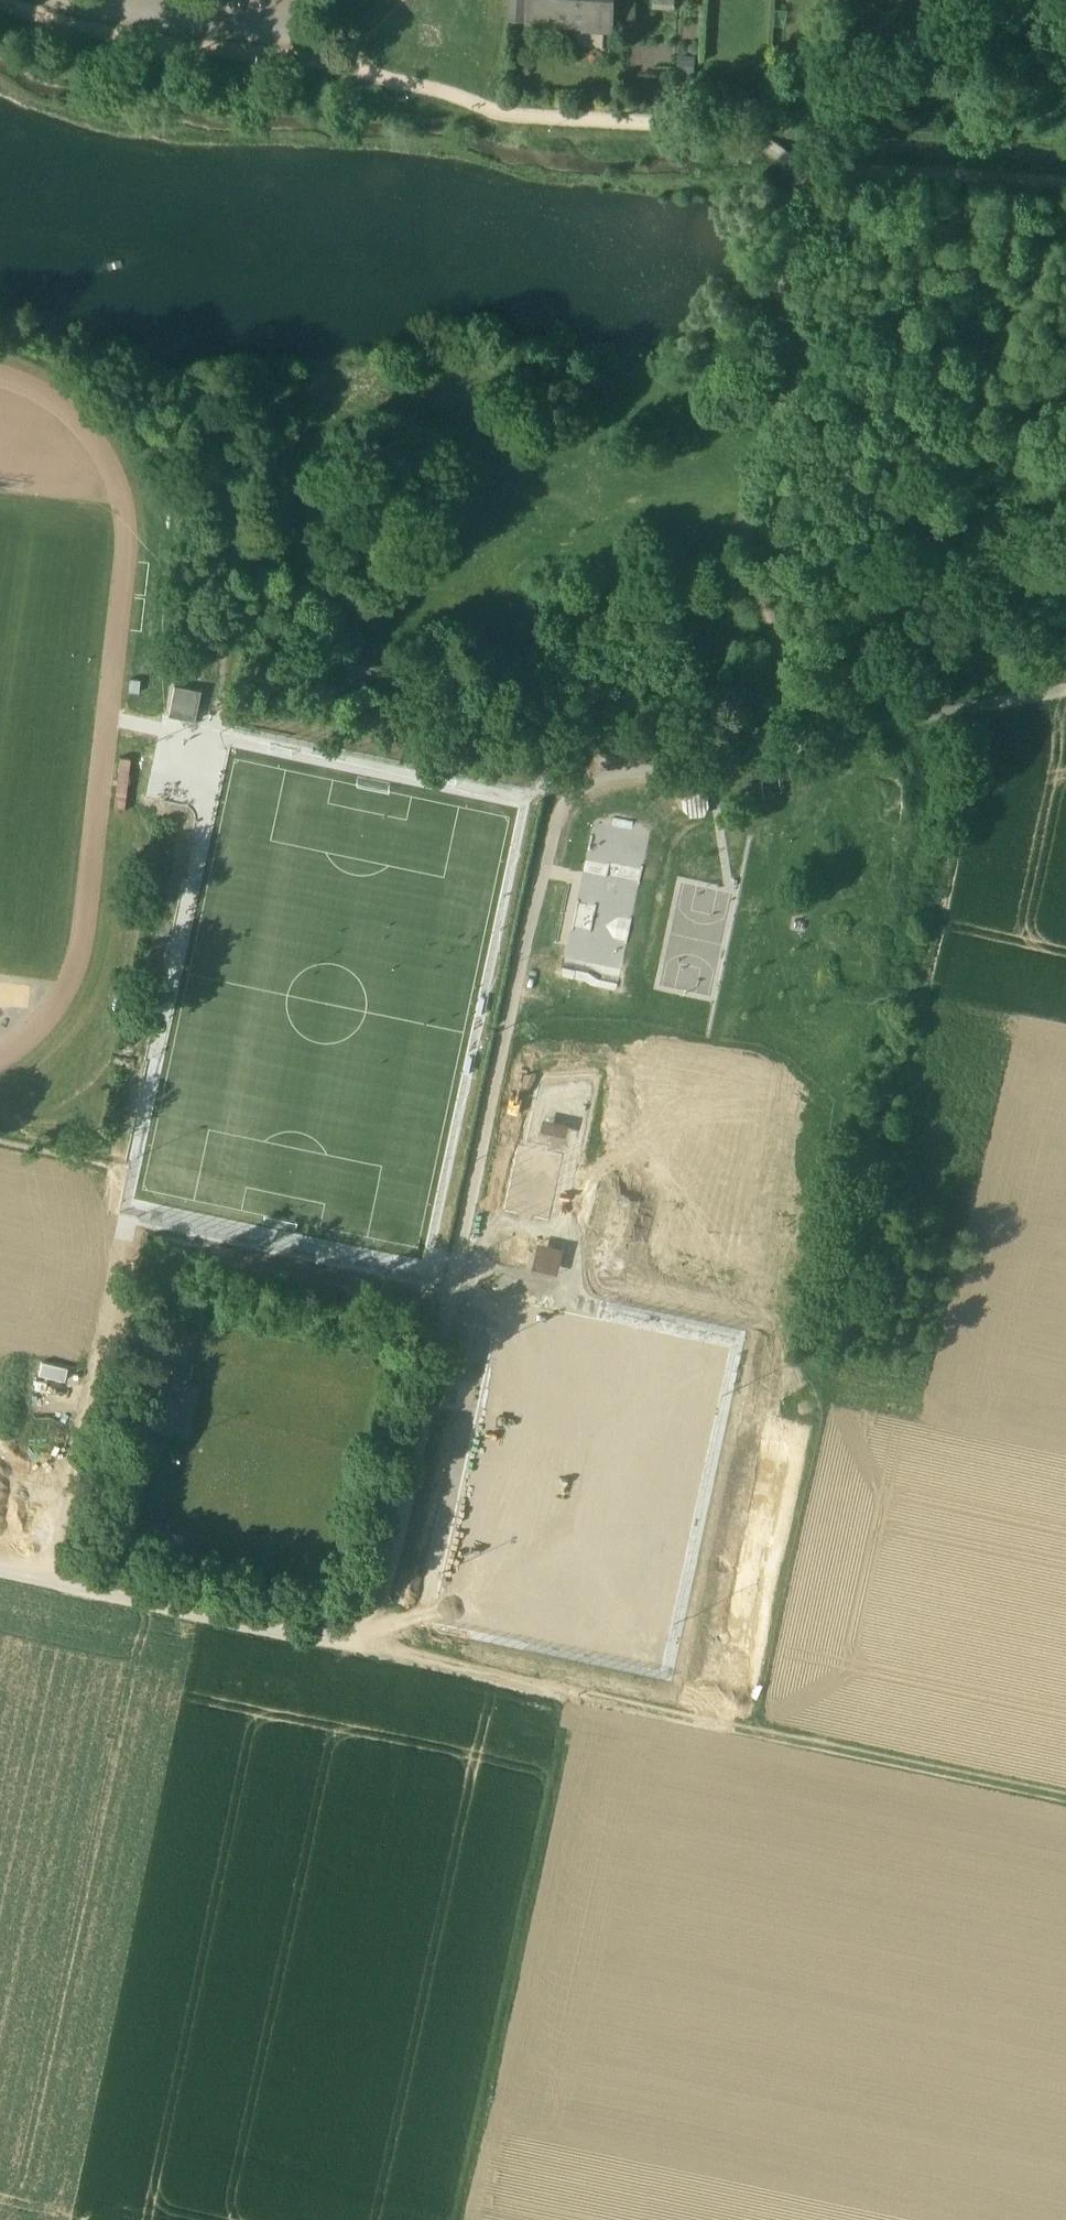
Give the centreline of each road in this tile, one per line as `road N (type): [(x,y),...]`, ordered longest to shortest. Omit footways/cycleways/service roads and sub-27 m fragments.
road 1 (track): [(1065,1803),(351,1643)]
road 2 (track): [(587,1700),(460,2219)]
road 3 (track): [(615,773),(804,745),(1065,691)]

